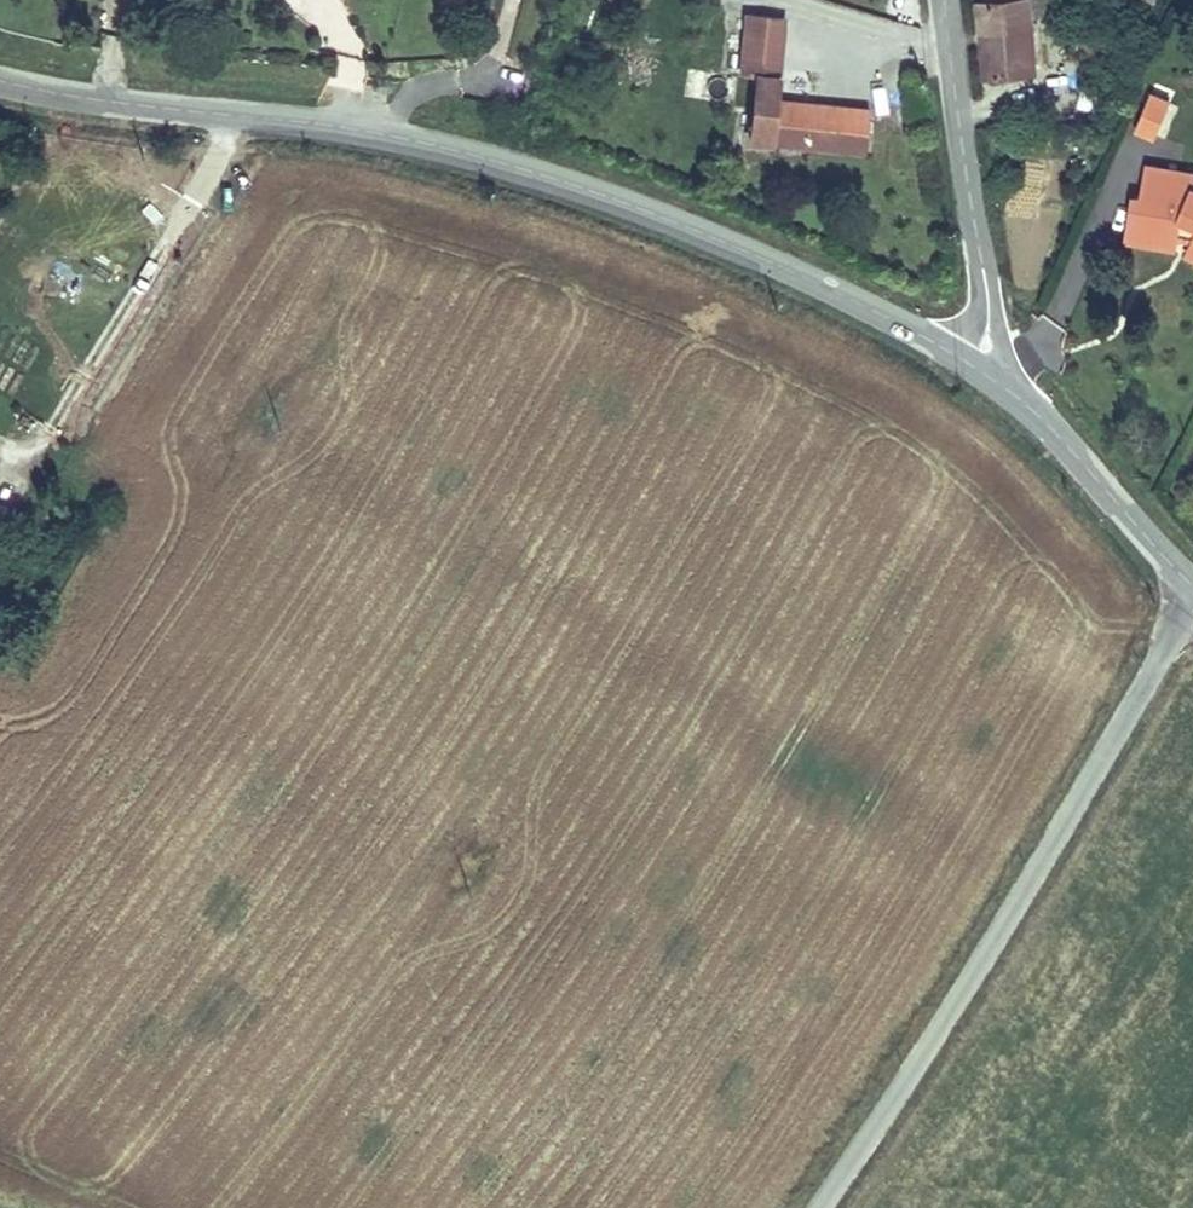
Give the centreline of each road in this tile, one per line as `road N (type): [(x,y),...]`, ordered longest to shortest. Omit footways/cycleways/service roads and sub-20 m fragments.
road 1 (tertiary): [(0,81),(111,103),(345,128),(518,168),(773,261),(977,368)]
road 2 (unclassified): [(1192,615),(801,1207)]
road 3 (residential): [(945,0),(989,285),(991,324),(977,368)]
road 4 (tertiary): [(977,368),(1028,406),(1192,586)]

